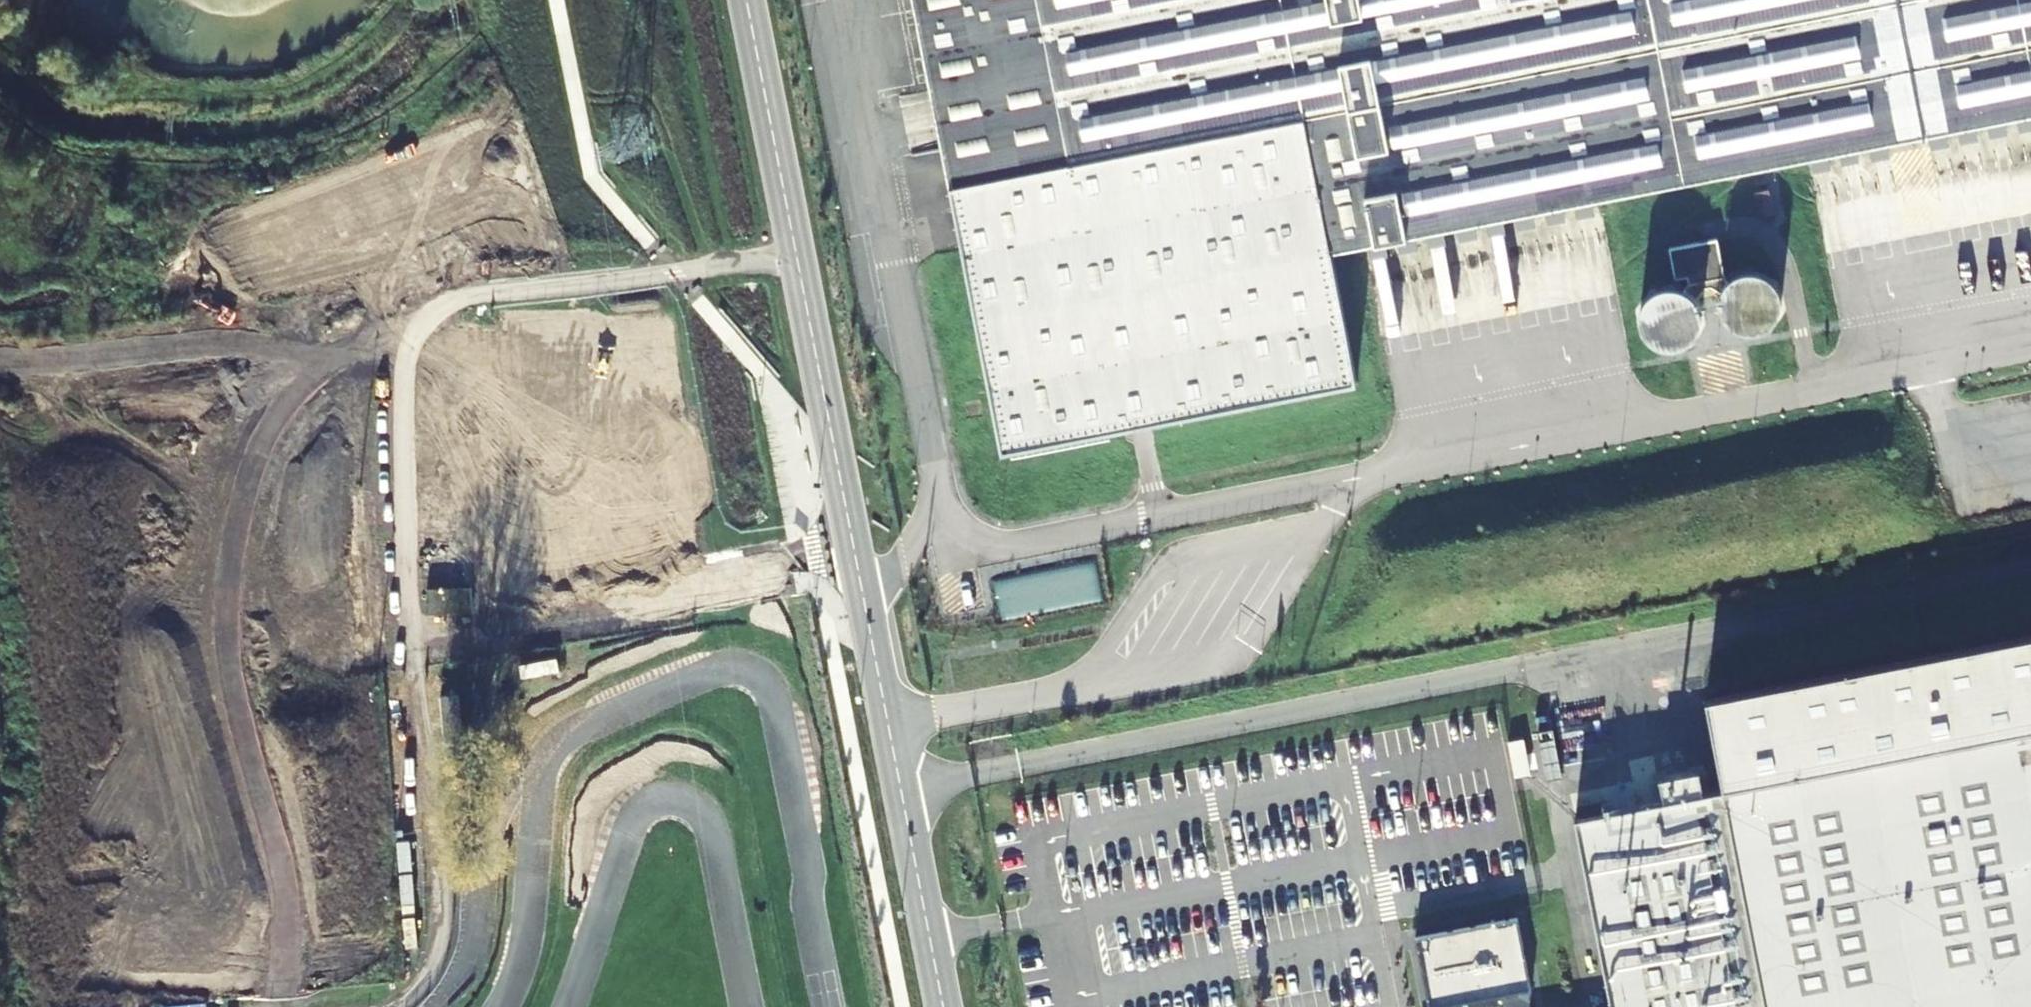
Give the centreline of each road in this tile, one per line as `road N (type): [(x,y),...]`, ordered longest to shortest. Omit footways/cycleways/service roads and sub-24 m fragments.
road 1 (unclassified): [(944,1006),(856,592),(745,0)]

